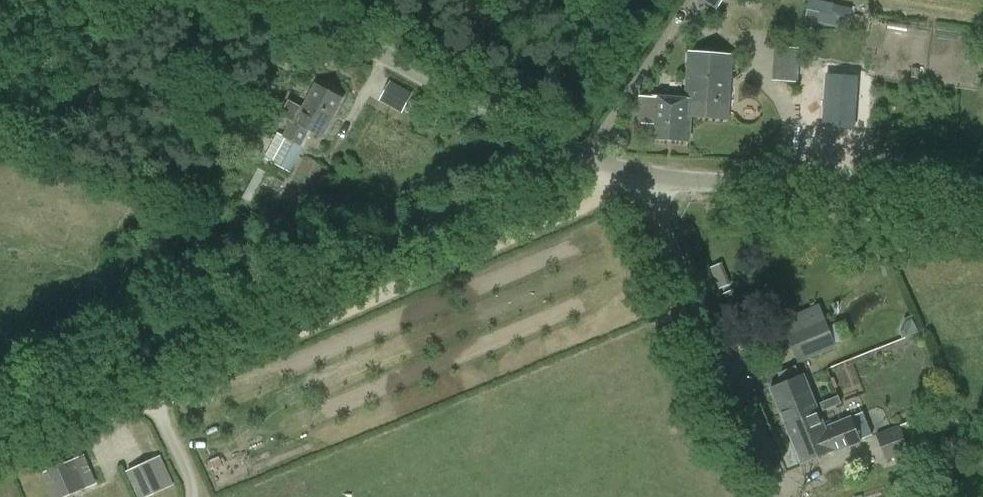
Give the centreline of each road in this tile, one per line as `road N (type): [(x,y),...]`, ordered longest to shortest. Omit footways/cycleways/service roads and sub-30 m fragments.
road 1 (track): [(0,461),(546,217),(588,192),(605,165)]
road 2 (tertiary): [(644,174),(518,125),(285,0)]
road 3 (unclassified): [(774,496),(644,174)]
road 4 (tertiary): [(982,196),(644,174)]

